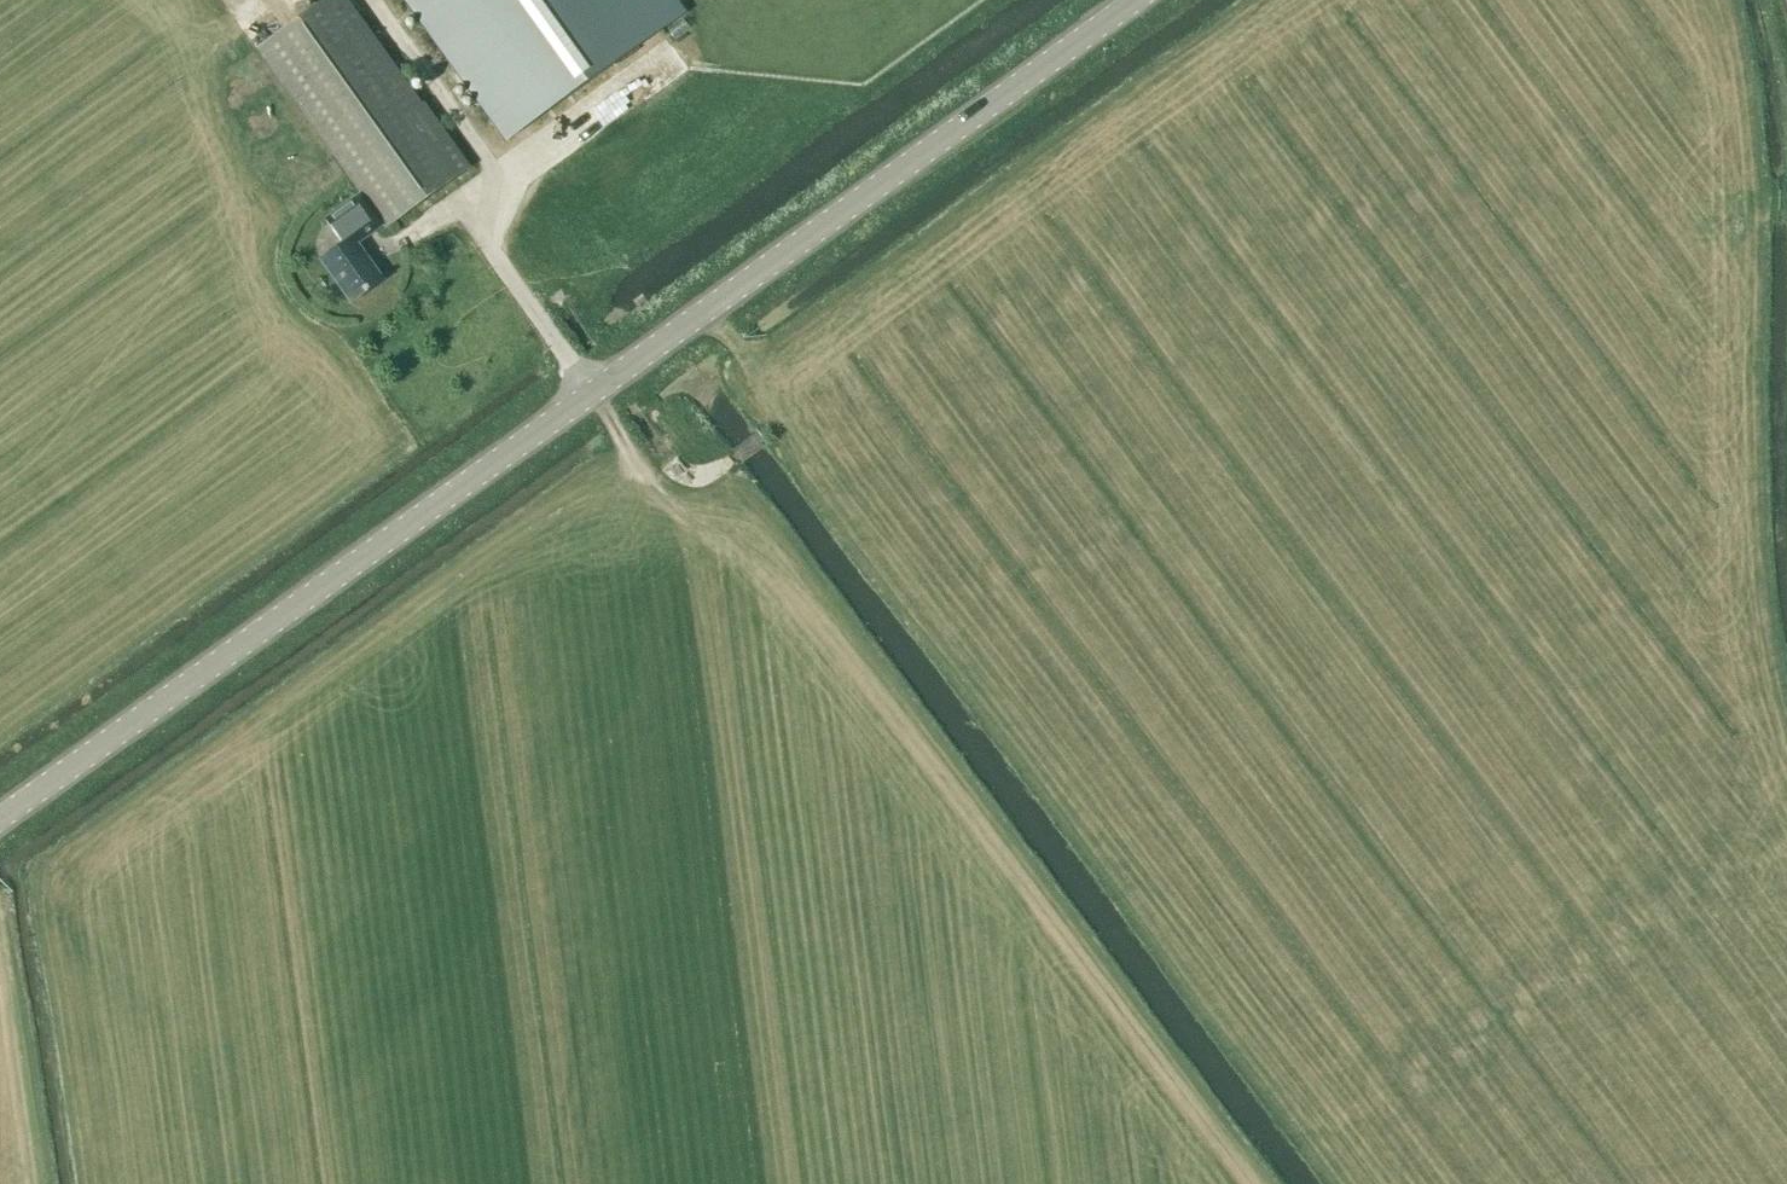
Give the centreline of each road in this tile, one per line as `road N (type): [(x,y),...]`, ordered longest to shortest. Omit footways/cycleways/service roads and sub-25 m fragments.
road 1 (secondary): [(0,819),(1136,0)]
road 2 (track): [(592,391),(649,490),(741,521),(783,546),(1269,1183)]

